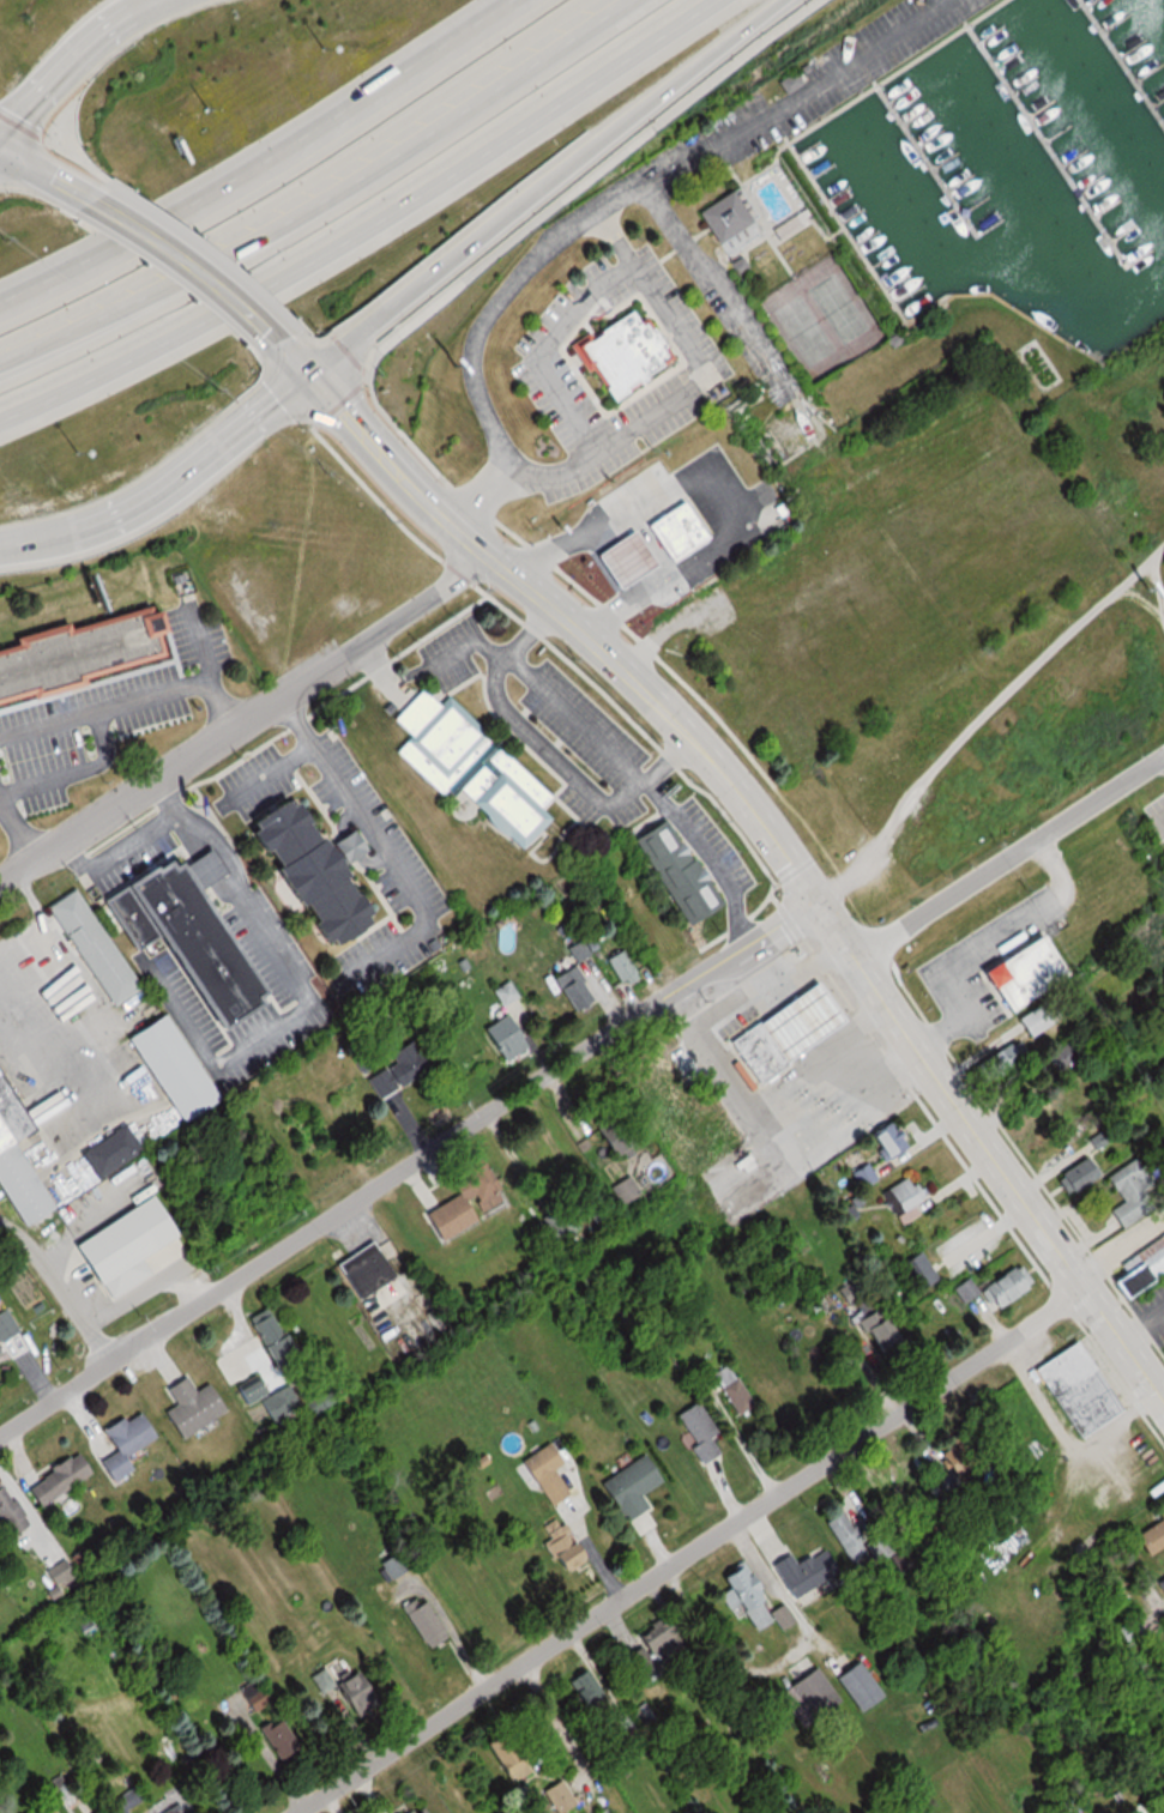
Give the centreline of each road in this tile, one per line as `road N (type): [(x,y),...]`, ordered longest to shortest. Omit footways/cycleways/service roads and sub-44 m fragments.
road 1 (tertiary): [(1163,1400),(760,822),(692,737),(602,648),(452,525),(272,345)]
road 2 (residential): [(0,1434),(815,901)]
road 3 (residential): [(291,1812),(1085,1287)]
road 4 (motorway): [(0,426),(289,282),(732,0)]
road 5 (motorway): [(0,361),(237,253),(625,0)]
road 6 (motorway): [(550,0),(121,264),(0,318)]
road 7 (motorway): [(307,376),(764,0)]
road 8 (residential): [(0,881),(278,699),(482,551)]
road 9 (motorway): [(0,546),(128,509),(307,376)]
road 10 (motorway): [(166,0),(95,46),(0,143)]
road 11 (tertiary): [(272,345),(193,273),(105,211)]

